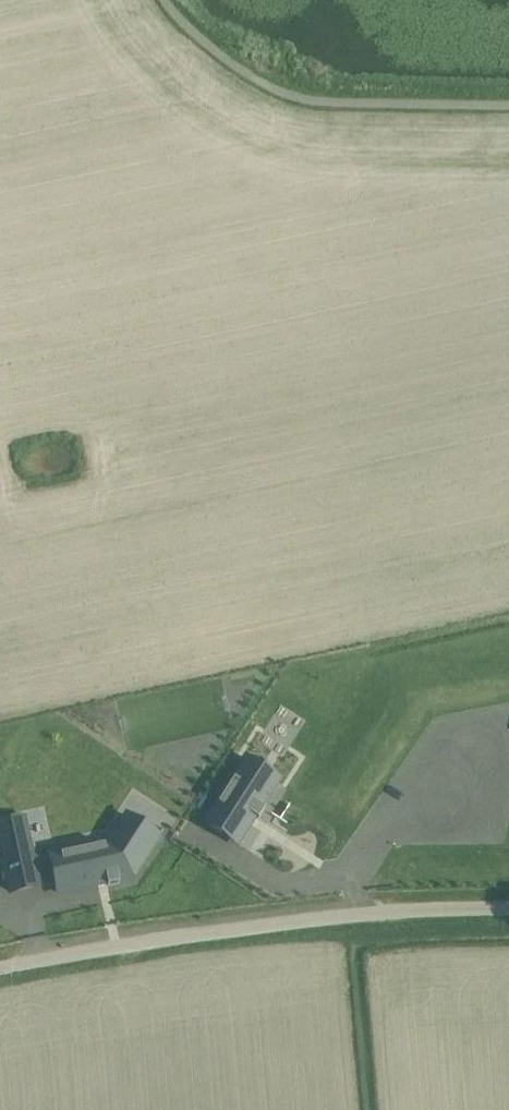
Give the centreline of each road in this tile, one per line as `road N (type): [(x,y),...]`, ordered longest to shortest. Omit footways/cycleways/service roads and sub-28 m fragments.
road 1 (unclassified): [(0,968),(357,912),(508,907)]

